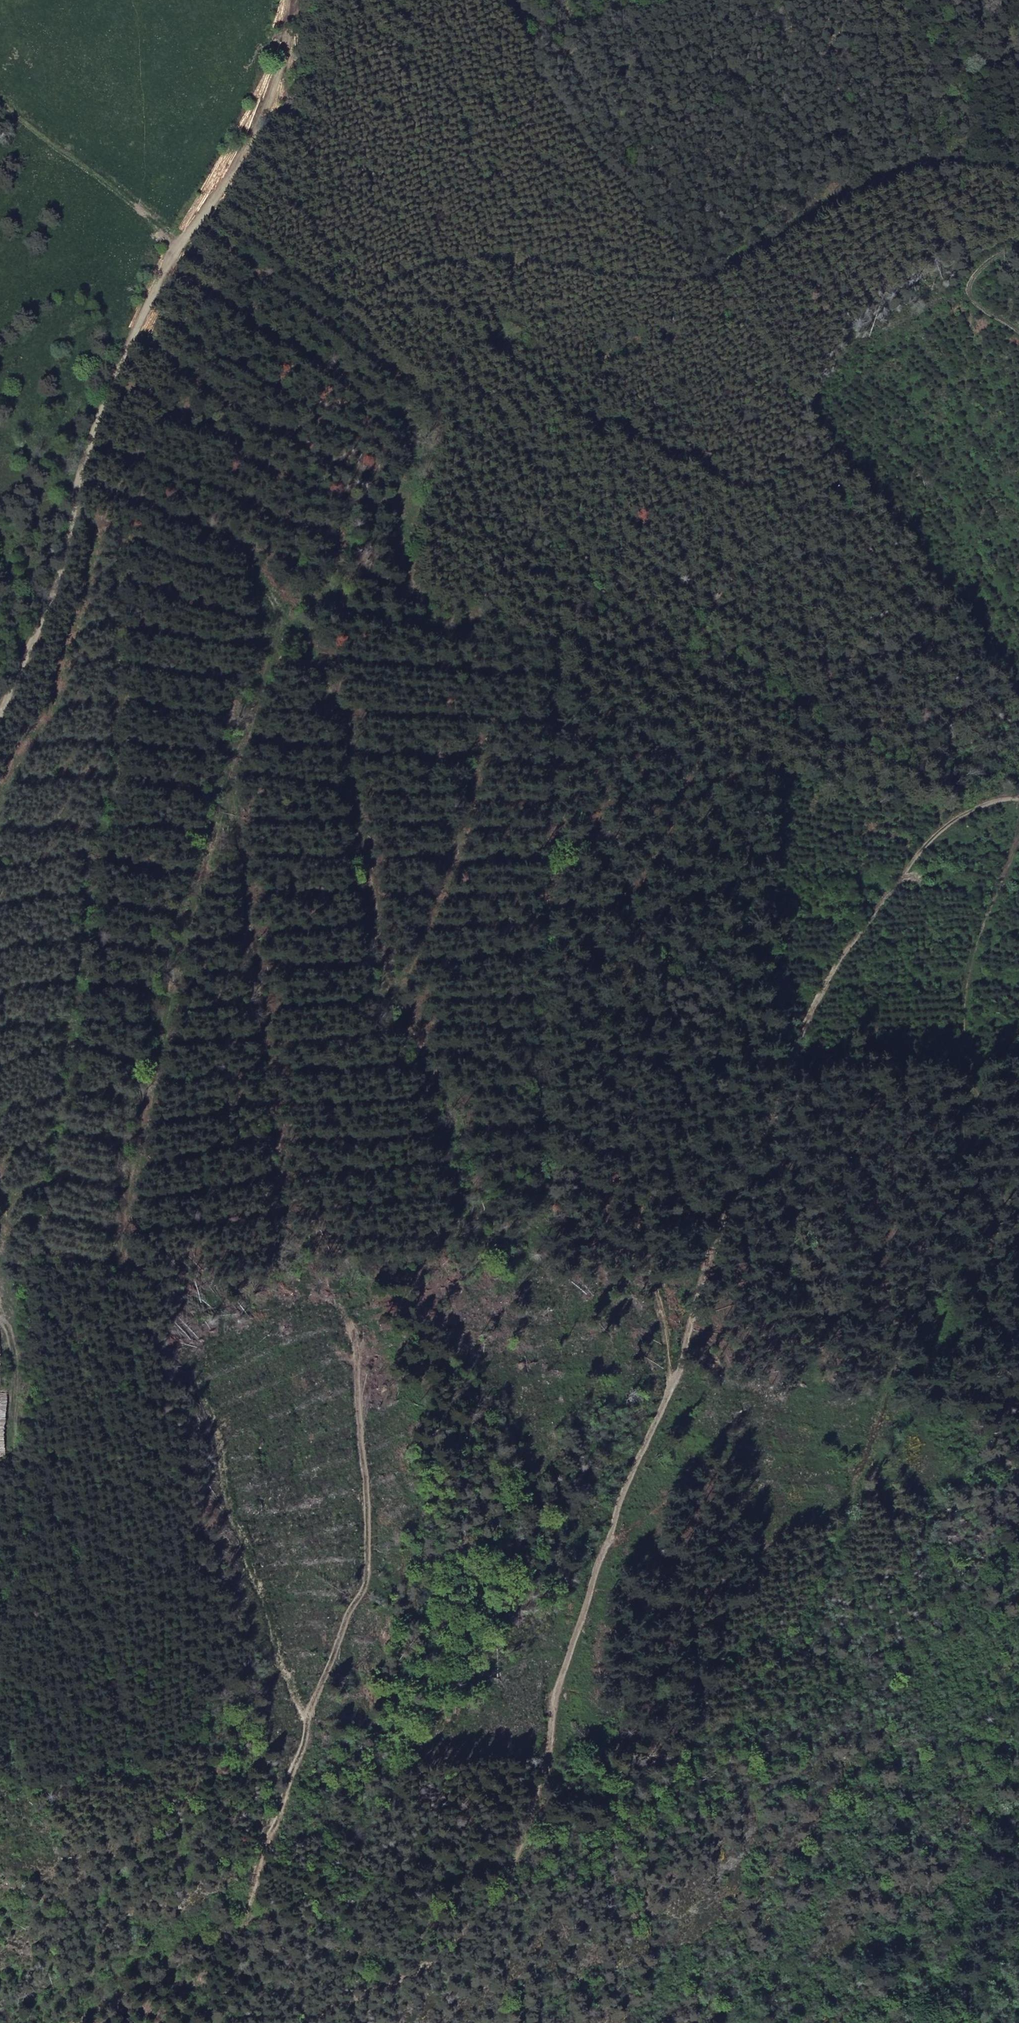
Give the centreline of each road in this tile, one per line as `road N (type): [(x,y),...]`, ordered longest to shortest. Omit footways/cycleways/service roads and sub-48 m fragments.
road 1 (track): [(1018,806),(918,847),(803,1016),(537,1799),(474,1938),(296,2022)]
road 2 (track): [(0,726),(66,551),(110,388),(243,147),(272,86),(296,0)]
road 3 (track): [(1018,1911),(941,2022)]

